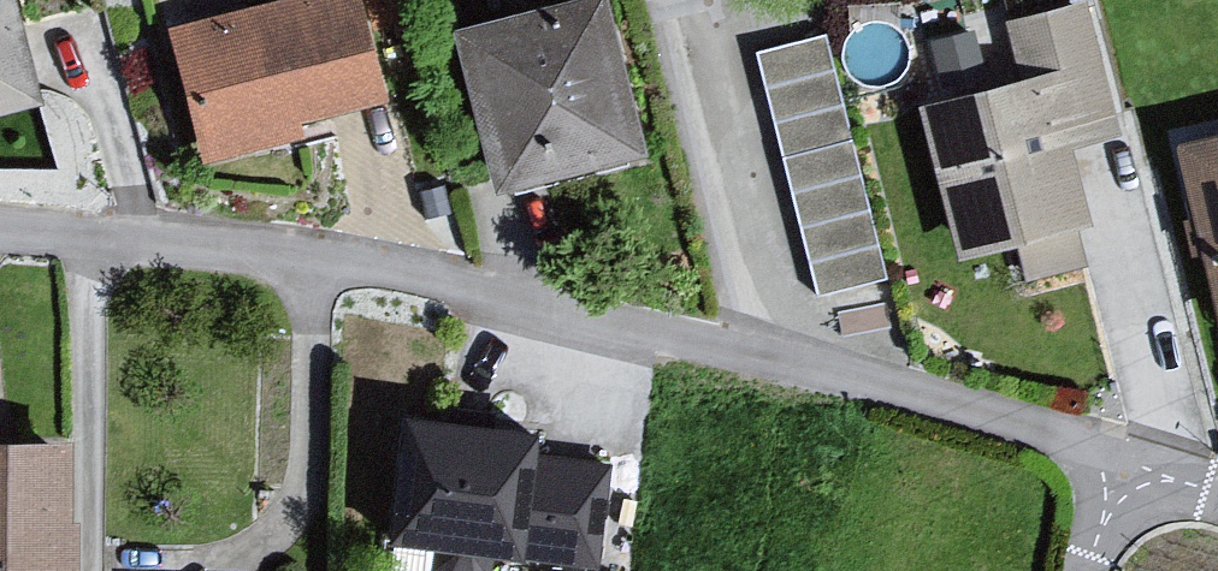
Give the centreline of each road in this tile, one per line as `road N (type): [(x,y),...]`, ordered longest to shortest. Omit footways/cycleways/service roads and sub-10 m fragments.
road 1 (residential): [(1123,462),(935,398),(552,304),(292,257),(0,232)]

